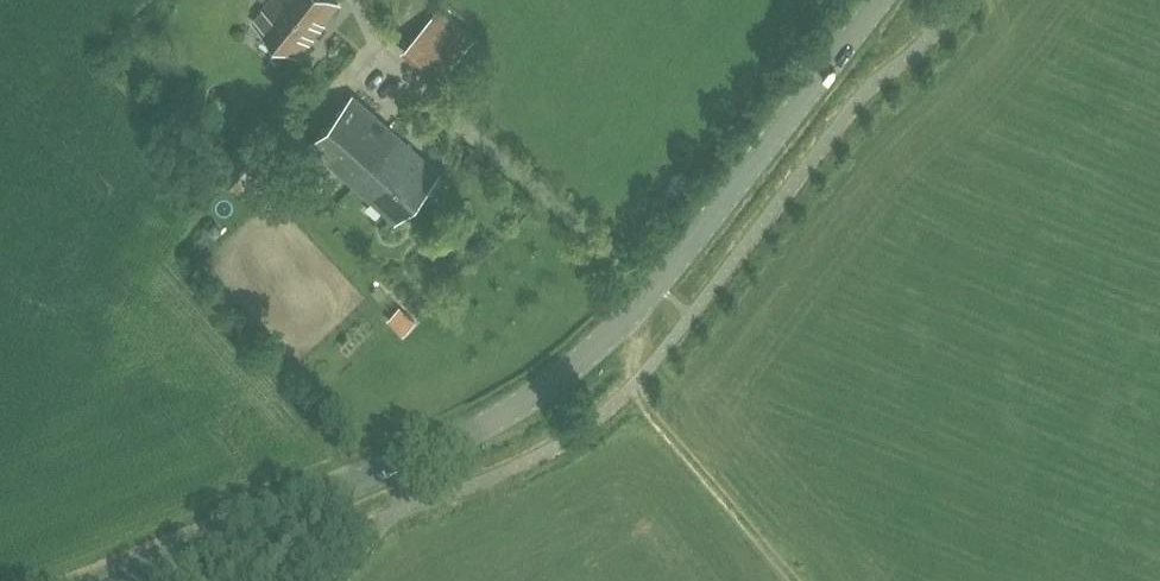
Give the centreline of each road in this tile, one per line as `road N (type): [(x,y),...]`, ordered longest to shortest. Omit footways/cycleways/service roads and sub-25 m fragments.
road 1 (tertiary): [(105,580),(409,462),(498,419),(568,372),(654,289),(881,0)]
road 2 (track): [(794,580),(654,419),(635,385),(622,323)]

